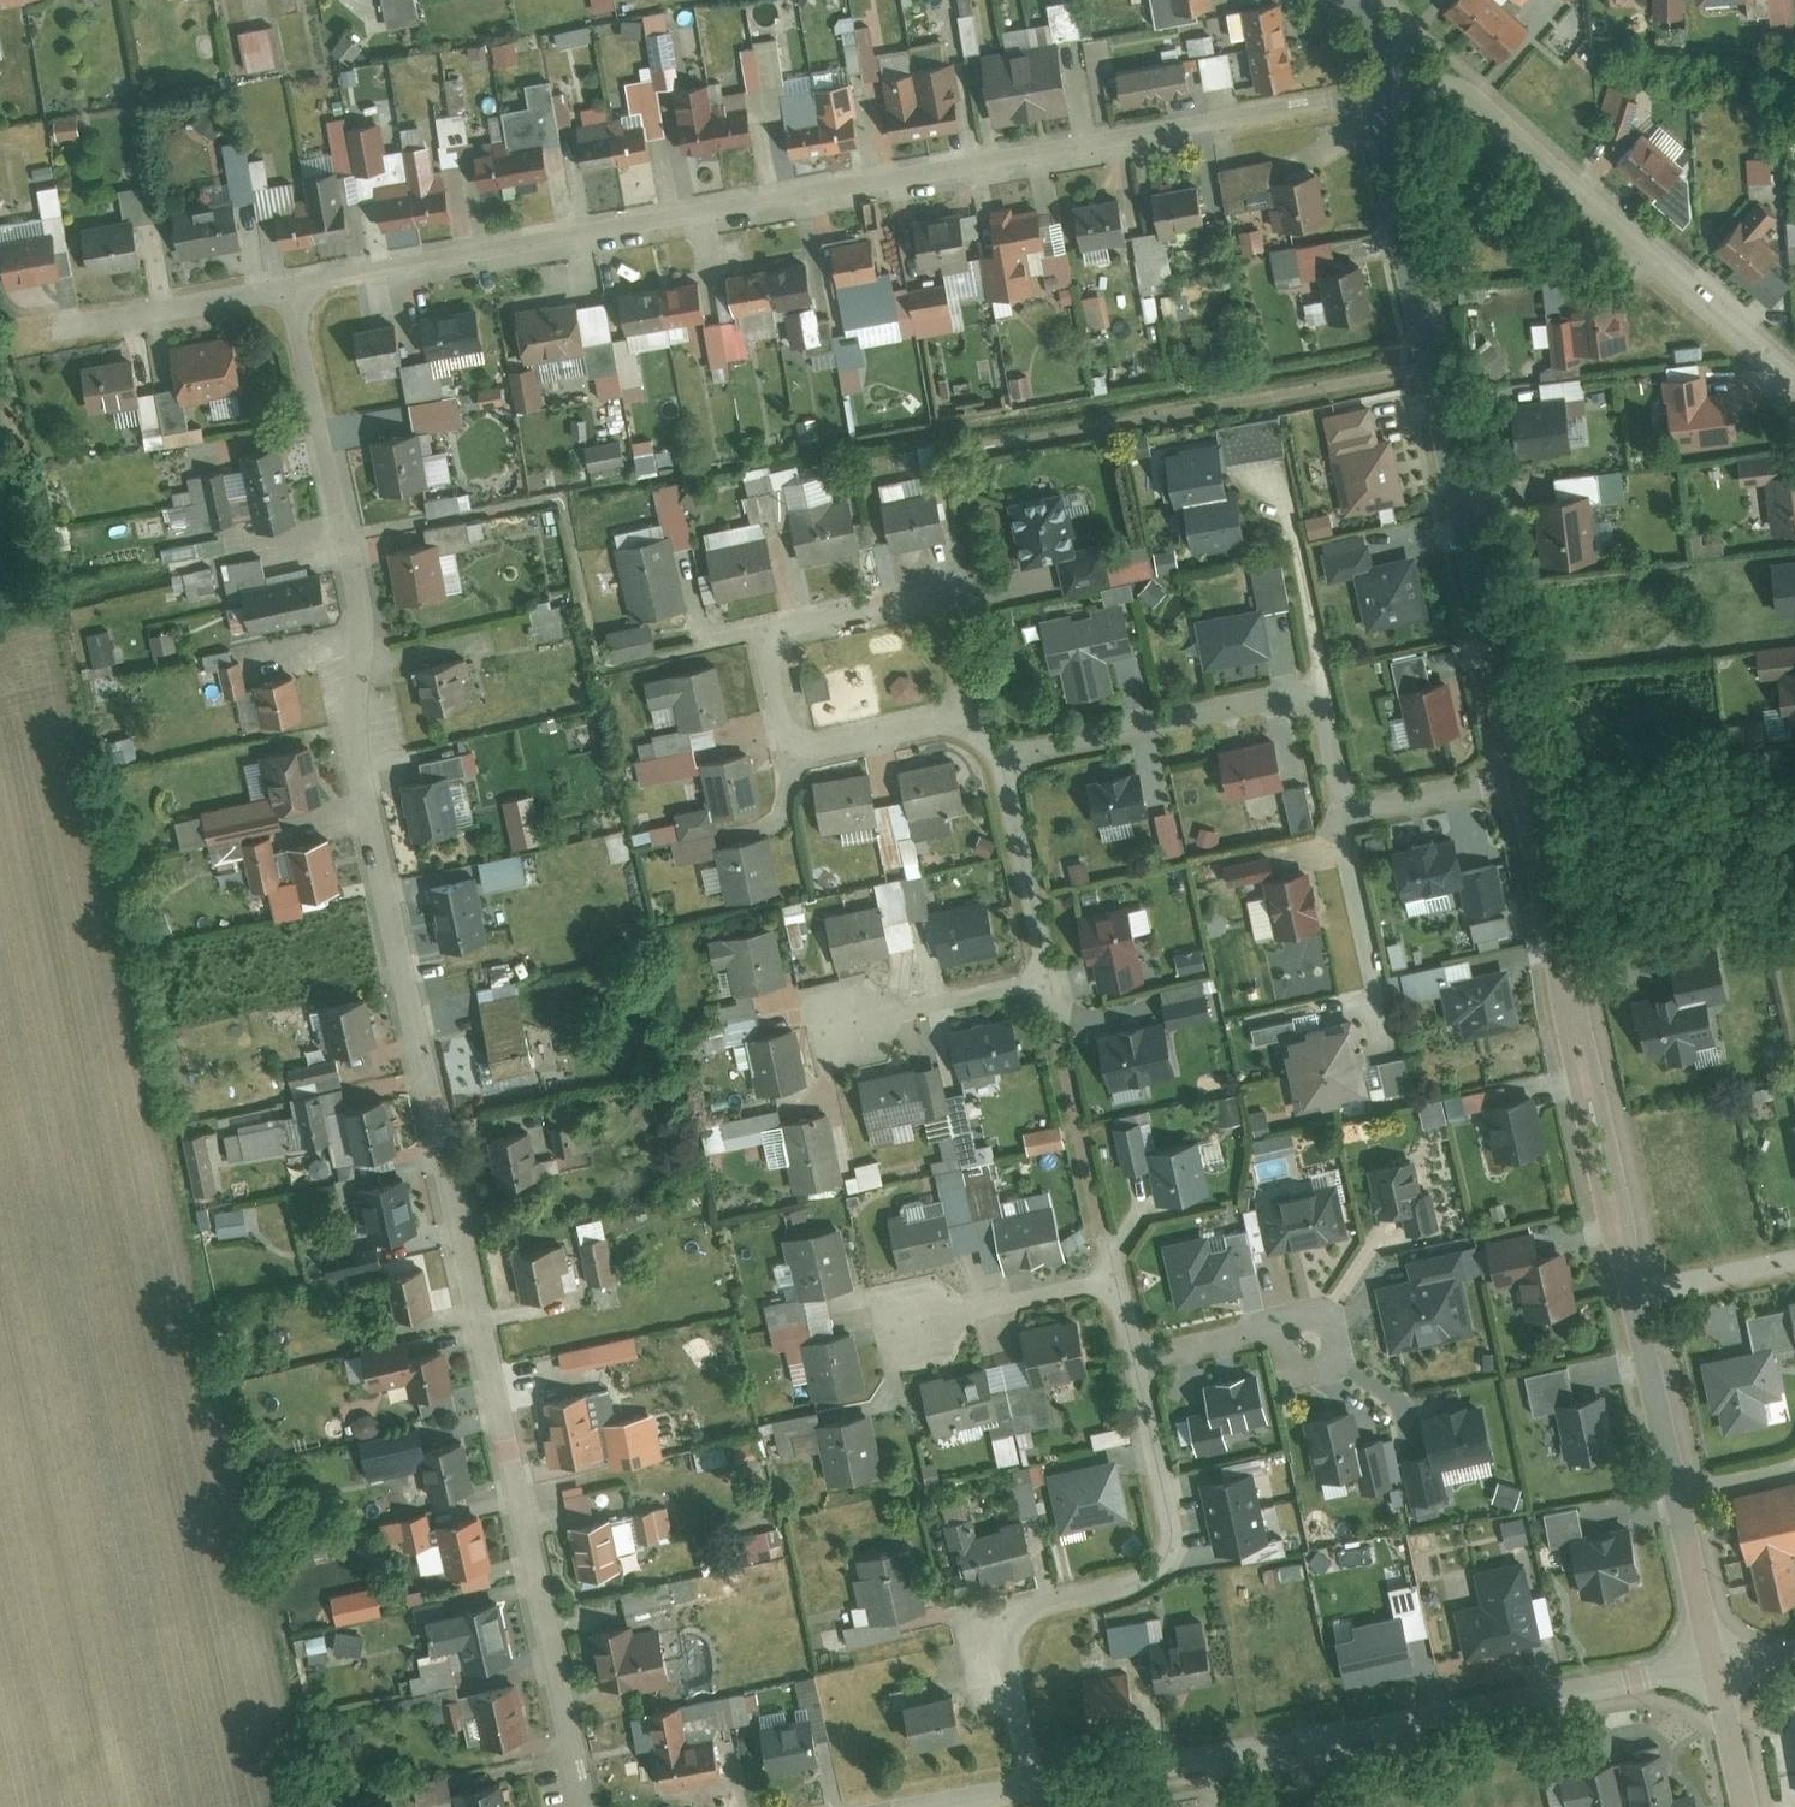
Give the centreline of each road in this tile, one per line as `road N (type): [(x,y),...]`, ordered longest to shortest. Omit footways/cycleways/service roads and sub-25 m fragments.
road 1 (residential): [(588,1806),(353,745),(364,601),(289,287)]
road 2 (residential): [(1379,93),(289,287)]
road 3 (residential): [(1379,93),(1380,136),(1517,783)]
road 4 (residential): [(1718,1662),(1035,1785)]
road 5 (residential): [(1517,783),(1375,808),(1351,802),(1324,720),(1307,700),(1271,699),(1002,760)]
road 6 (residential): [(1035,1785),(1002,1640),(1037,1605),(1137,1582),(1170,1558),(1171,1518),(1136,1357)]
road 7 (residential): [(1517,783),(1633,1293)]
road 8 (residential): [(1381,77),(1428,78),(1476,94),(1794,373)]
road 9 (residential): [(1633,1293),(1718,1662)]
road 10 (residential): [(789,621),(774,644),(793,747),(965,713)]
road 11 (residential): [(965,713),(943,591),(789,621)]
road 12 (residential): [(1002,760),(1046,977)]
road 13 (residential): [(289,287),(72,326)]
road 14 (residential): [(1046,977),(835,1025)]
road 15 (residential): [(1115,1279),(920,1323)]
road 16 (residential): [(1136,1357),(1281,1322),(1310,1343)]
road 17 (residential): [(1633,1293),(1794,1259)]
road 18 (residential): [(1718,1662),(1748,1806)]

